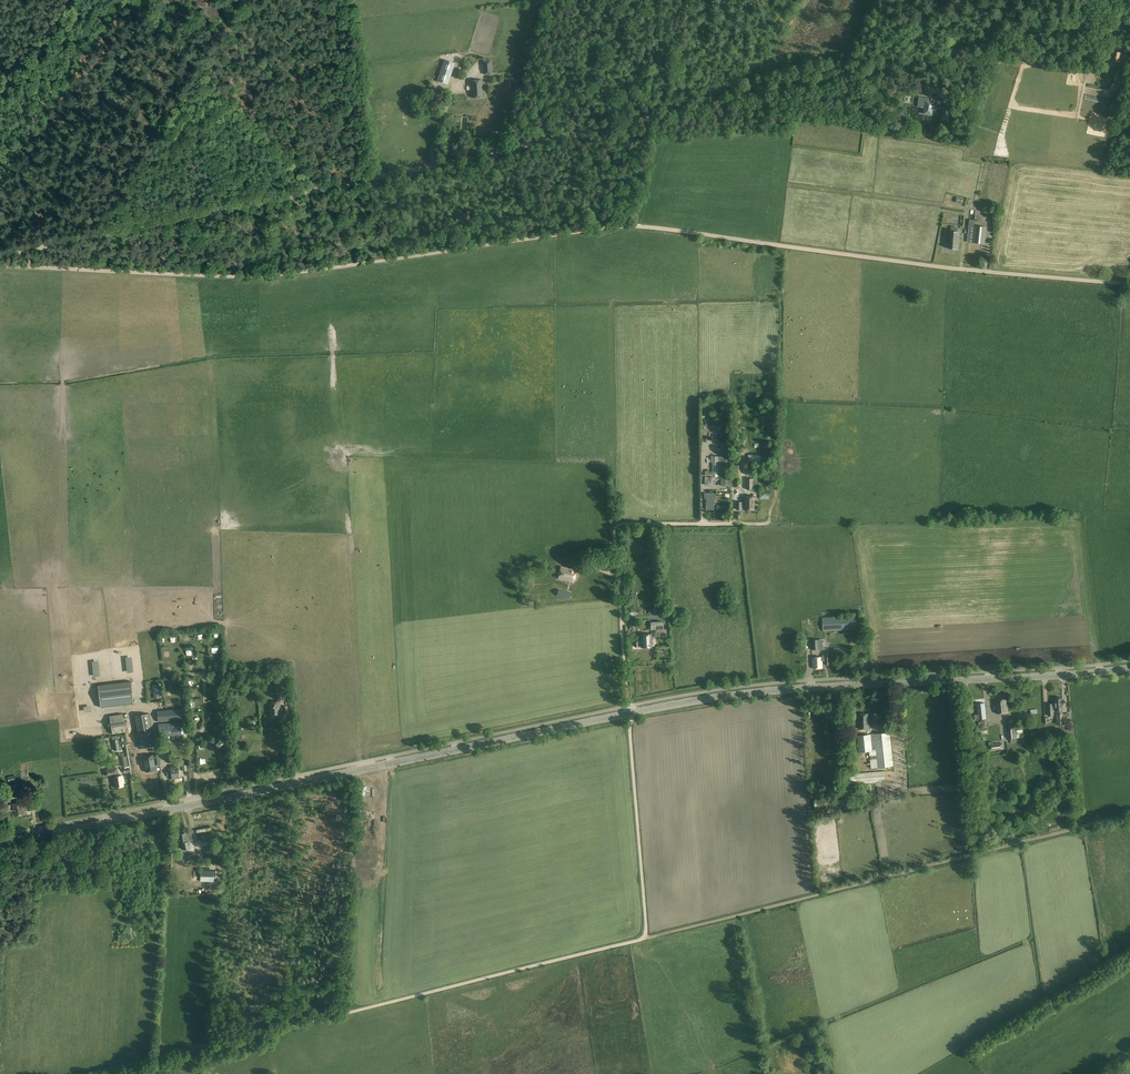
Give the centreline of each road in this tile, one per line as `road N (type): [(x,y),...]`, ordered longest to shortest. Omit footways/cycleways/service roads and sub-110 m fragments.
road 1 (track): [(0,255),(1129,13)]
road 2 (track): [(1129,284),(626,226),(275,276),(0,267)]
road 3 (unclassified): [(103,1073),(646,938),(629,714)]
road 4 (tertiary): [(0,842),(629,714)]
road 5 (tertiary): [(629,714),(742,695),(1129,669)]
road 6 (track): [(1129,814),(646,938)]
road 7 (track): [(863,521),(617,526),(628,707)]
road 8 (track): [(132,0),(321,191)]
road 9 (track): [(1081,510),(1100,672)]

